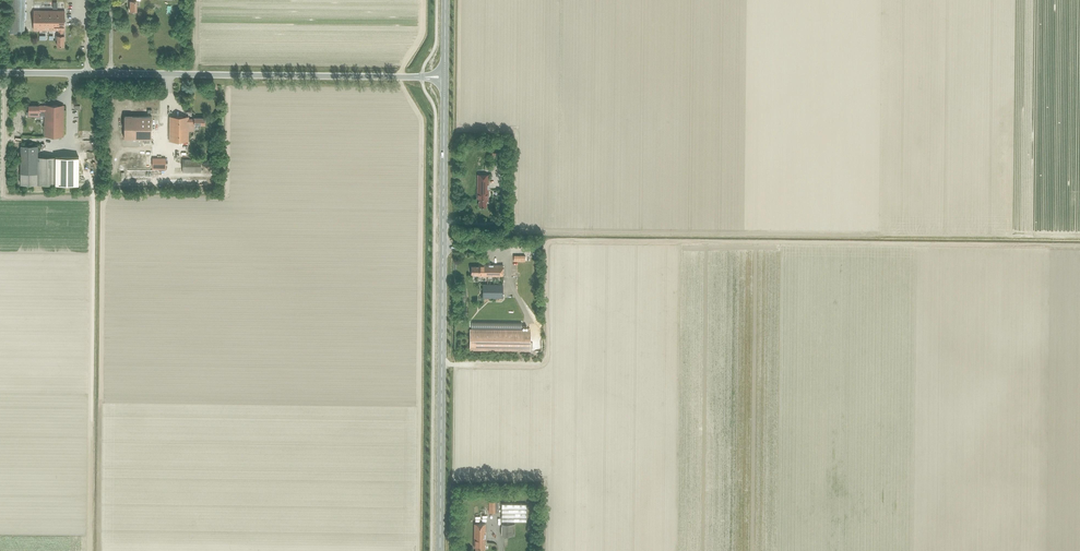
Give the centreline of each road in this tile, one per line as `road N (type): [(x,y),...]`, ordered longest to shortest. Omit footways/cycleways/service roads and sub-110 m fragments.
road 1 (secondary): [(440,550),(444,80)]
road 2 (unclassified): [(0,73),(425,77)]

